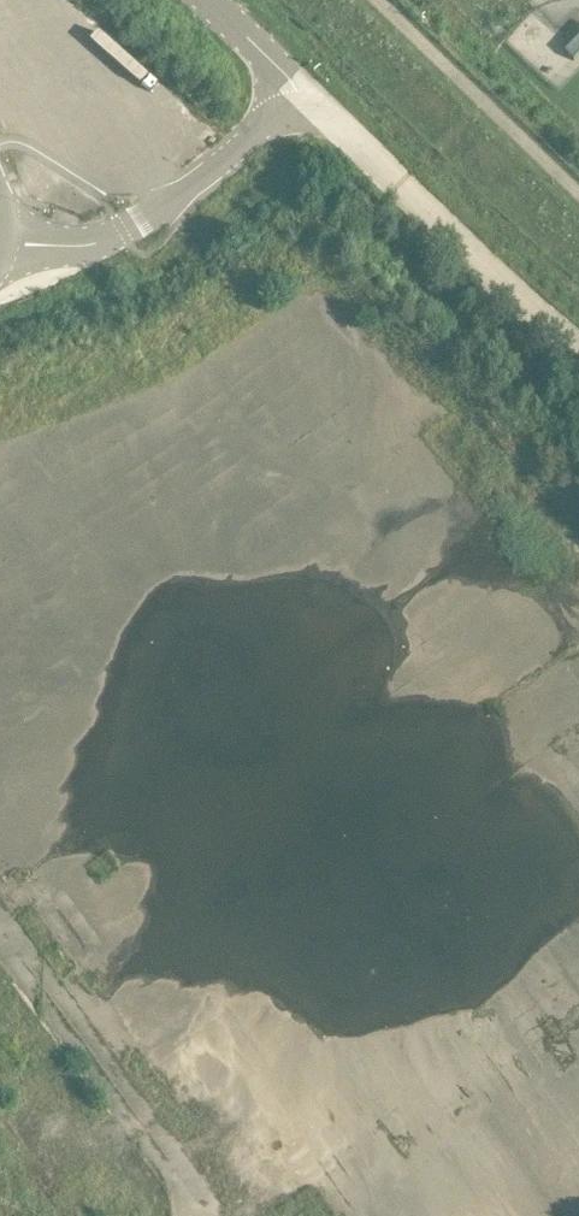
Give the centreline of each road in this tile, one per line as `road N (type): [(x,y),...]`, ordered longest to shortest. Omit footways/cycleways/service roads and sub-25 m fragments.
road 1 (unclassified): [(578,351),(305,96)]
road 2 (unclassified): [(0,242),(75,248),(122,233),(218,171),(305,96)]

